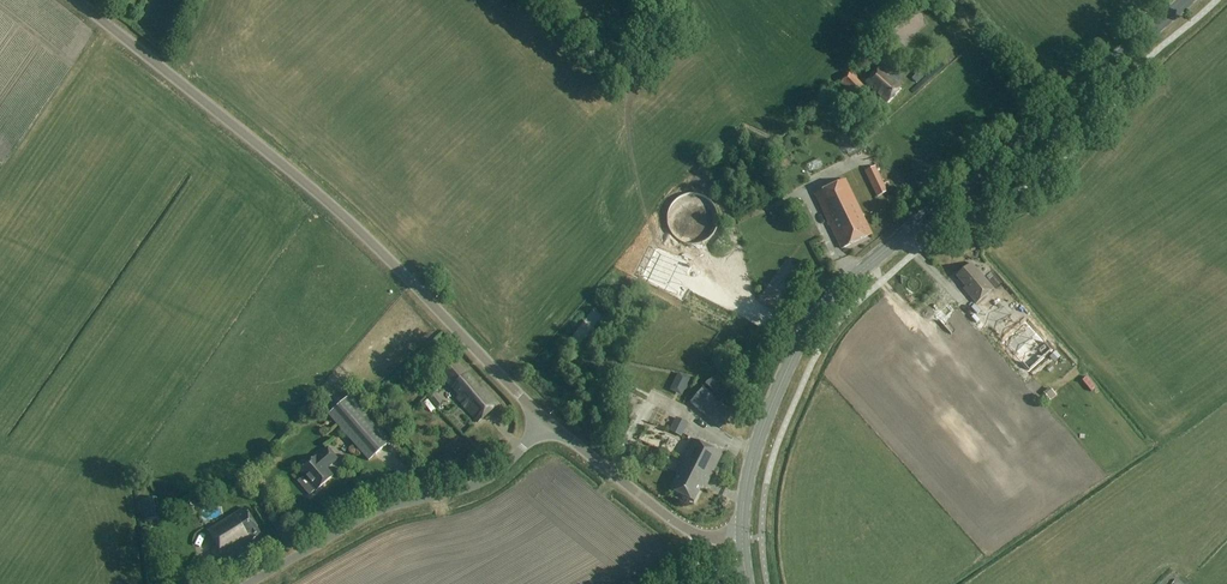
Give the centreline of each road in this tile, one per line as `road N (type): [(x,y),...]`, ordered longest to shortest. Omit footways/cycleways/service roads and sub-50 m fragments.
road 1 (primary): [(743,538),(757,438),(805,335),(855,276),(1186,0)]
road 2 (unclassified): [(546,421),(334,207),(77,0)]
road 3 (unclassified): [(546,421),(486,481),(365,517),(248,583)]
road 4 (unclassified): [(743,538),(712,537),(671,518),(546,421)]

